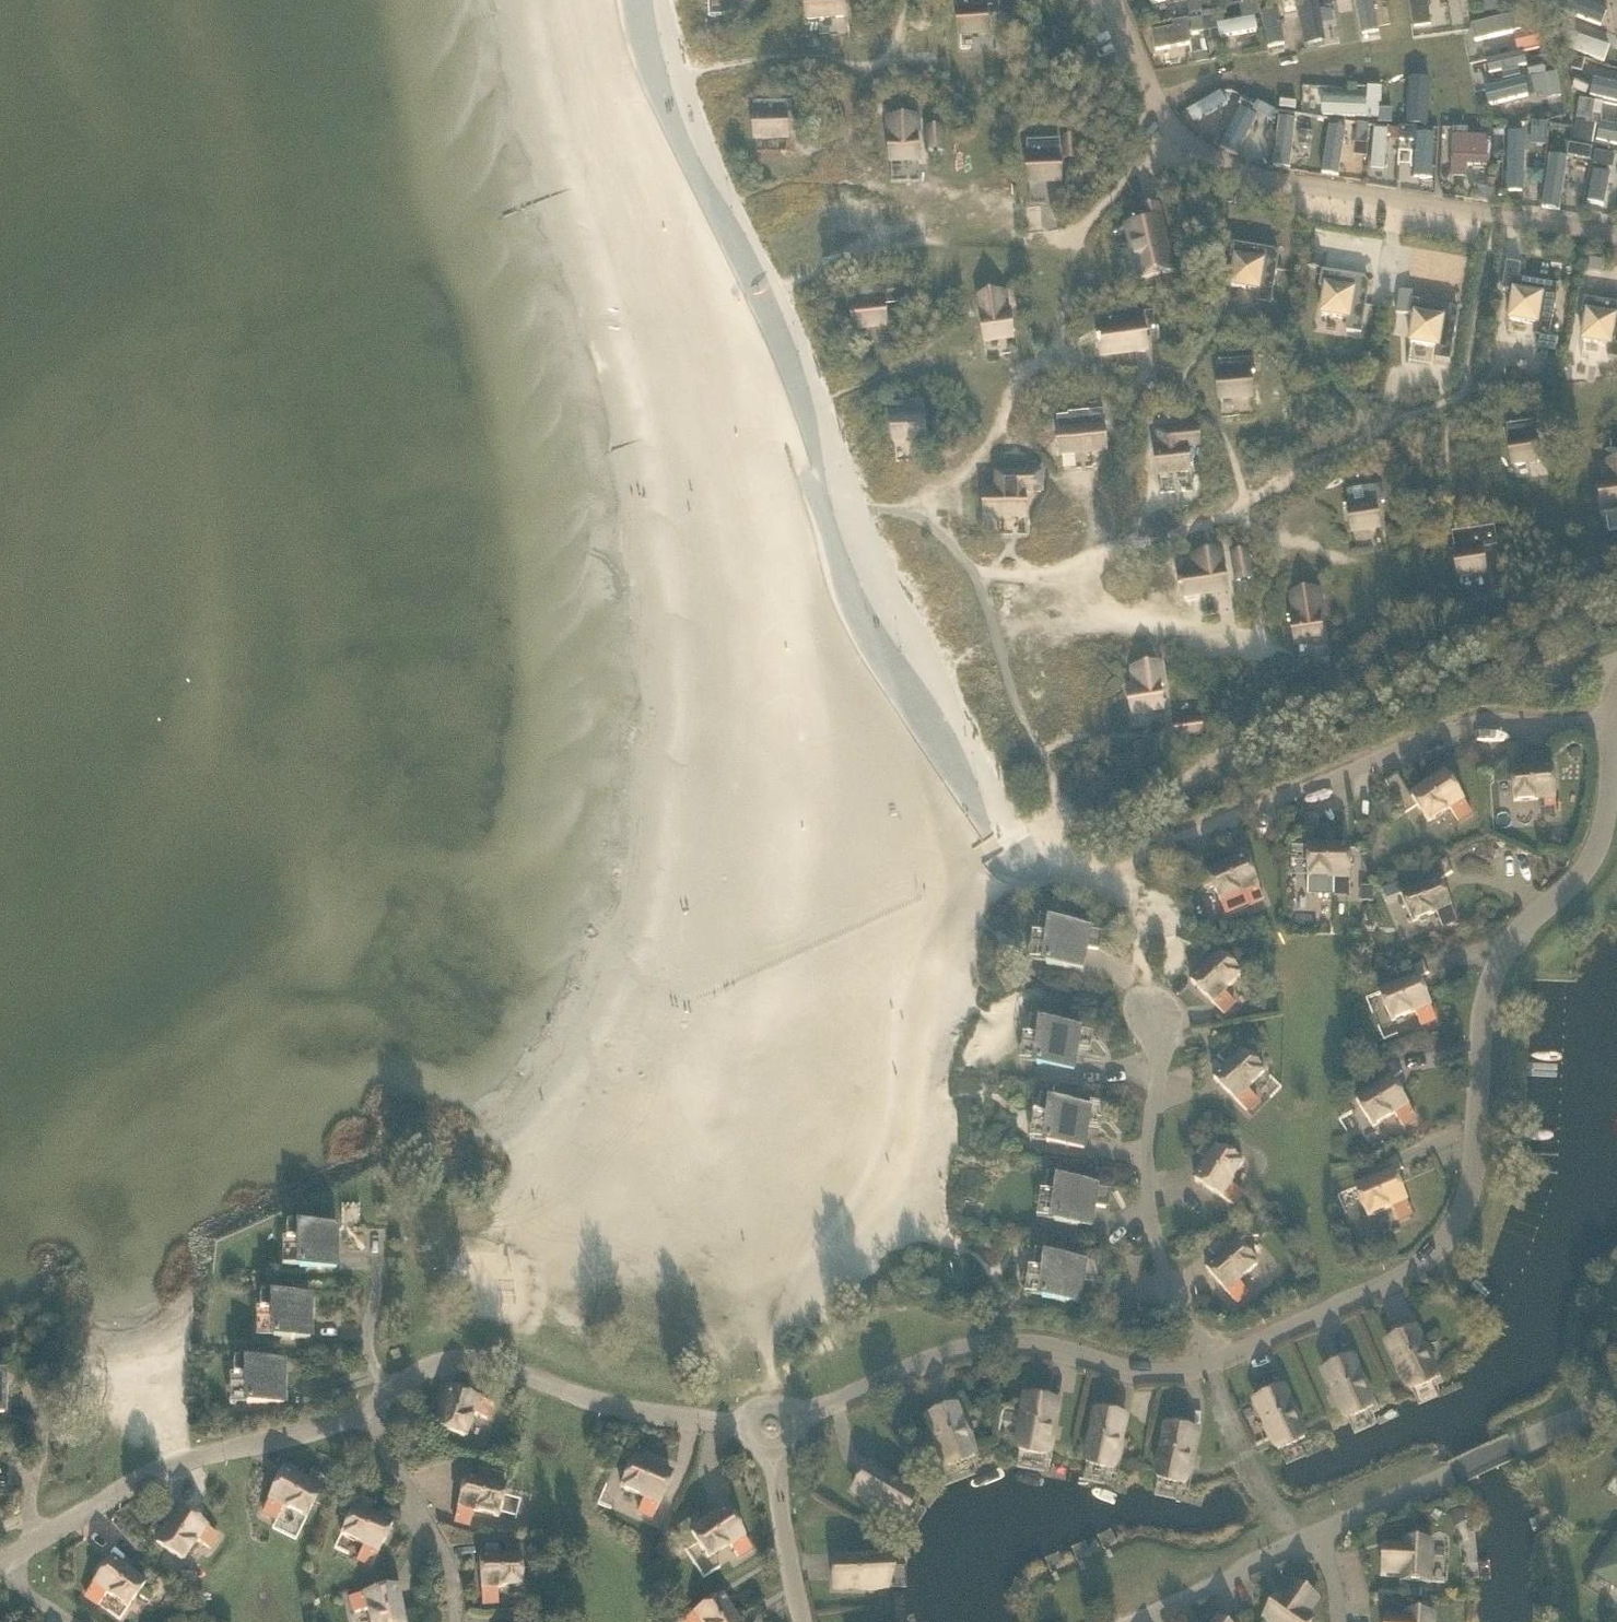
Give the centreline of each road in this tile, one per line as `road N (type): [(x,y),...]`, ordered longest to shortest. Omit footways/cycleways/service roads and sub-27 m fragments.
road 1 (residential): [(1211,1366),(1426,1266),(1459,1241),(1479,1163),(1485,997),(1494,969),(1599,863),(1613,727)]
road 2 (residential): [(1616,235),(1266,181),(1193,148),(1154,106),(1111,0)]
road 3 (residential): [(1181,836),(1468,723),(1613,727)]
road 4 (residential): [(800,1422),(919,1363),(997,1342),(1069,1352),(1129,1373),(1211,1366)]
road 5 (residential): [(395,1393),(429,1368),(474,1359),(580,1401),(745,1431)]
road 6 (residential): [(1160,1022),(1154,1211),(1172,1298),(1211,1366)]
road 7 (residential): [(43,1537),(137,1484),(216,1454),(371,1417)]
road 8 (residential): [(1320,1540),(1616,1402)]
road 9 (track): [(1154,106),(1222,76),(1436,63)]
road 10 (residential): [(455,1621),(435,1542),(371,1417)]
road 11 (residential): [(1320,1540),(1130,1621)]
road 12 (residential): [(43,1537),(33,1514),(48,1360)]
road 13 (residential): [(800,1621),(774,1455)]
road 14 (residential): [(395,1393),(376,1369),(369,1331),(376,1270),(368,1252)]

